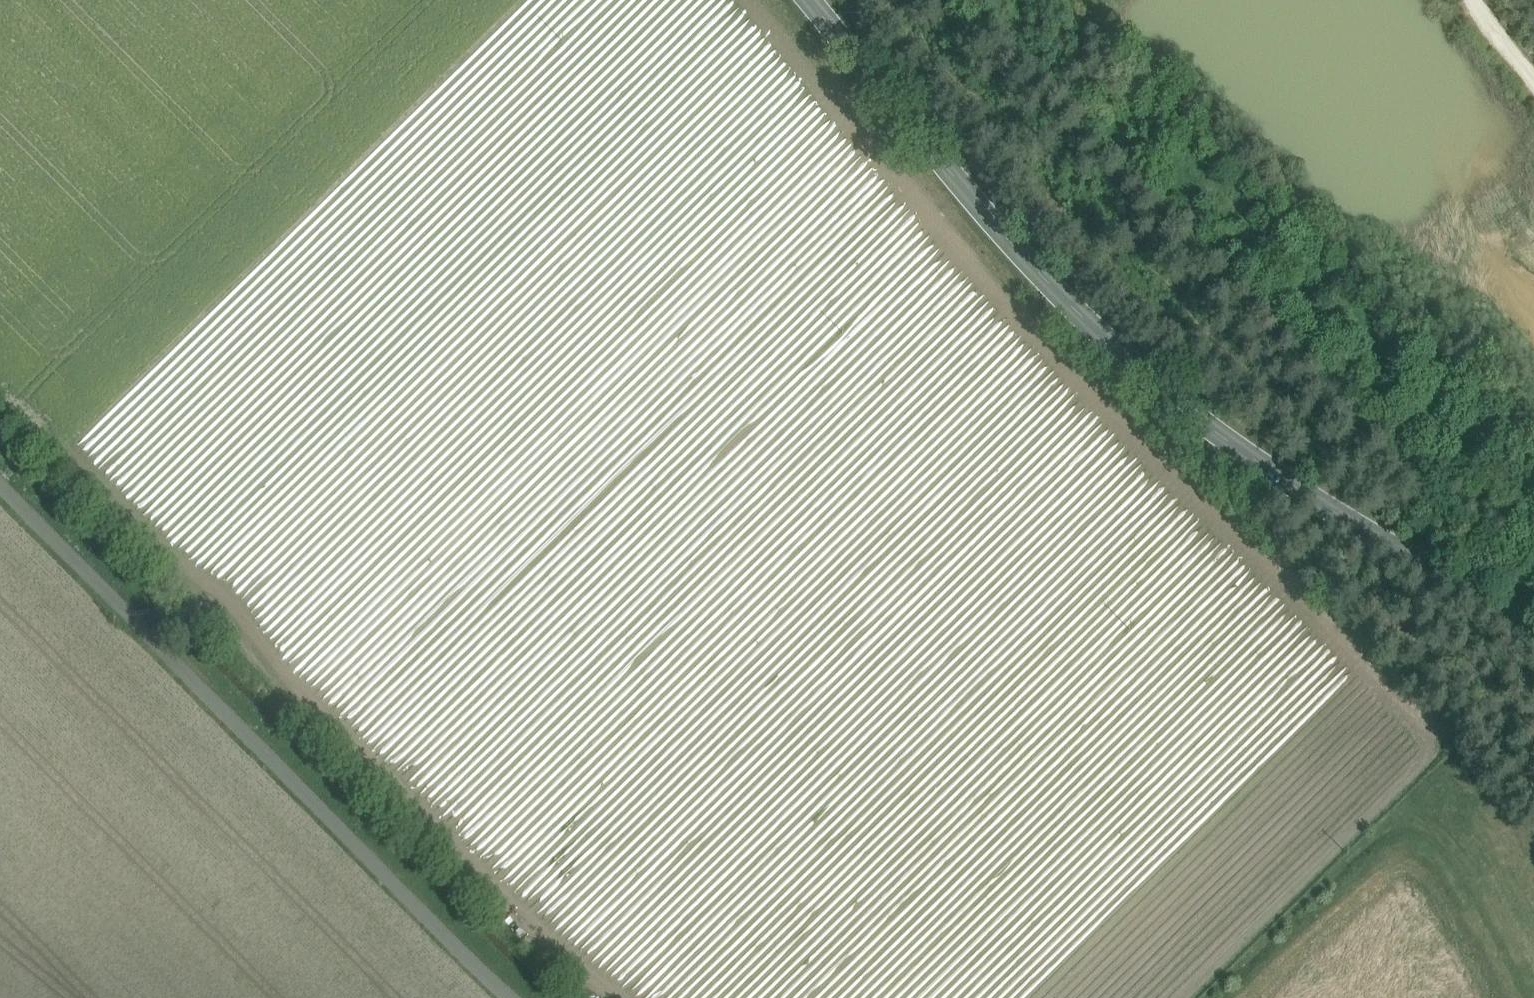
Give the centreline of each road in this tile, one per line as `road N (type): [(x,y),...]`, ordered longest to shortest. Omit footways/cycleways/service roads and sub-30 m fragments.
road 1 (tertiary): [(1533,634),(1449,562),(1161,380),(1022,253),(807,0)]
road 2 (unclassified): [(0,483),(512,997)]

